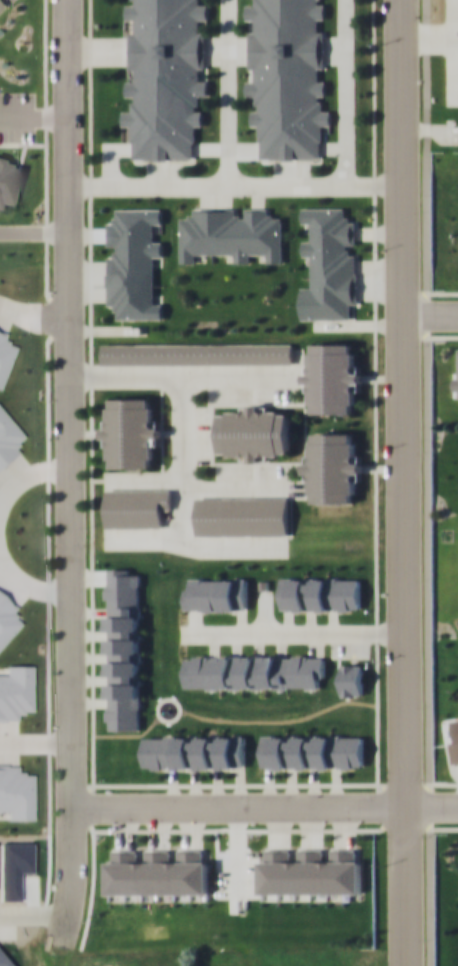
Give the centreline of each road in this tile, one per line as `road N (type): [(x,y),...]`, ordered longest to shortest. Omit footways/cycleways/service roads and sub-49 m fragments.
road 1 (residential): [(401,0),(406,965)]
road 2 (residential): [(68,0),(73,901),(64,951)]
road 3 (residential): [(73,805),(405,806)]

